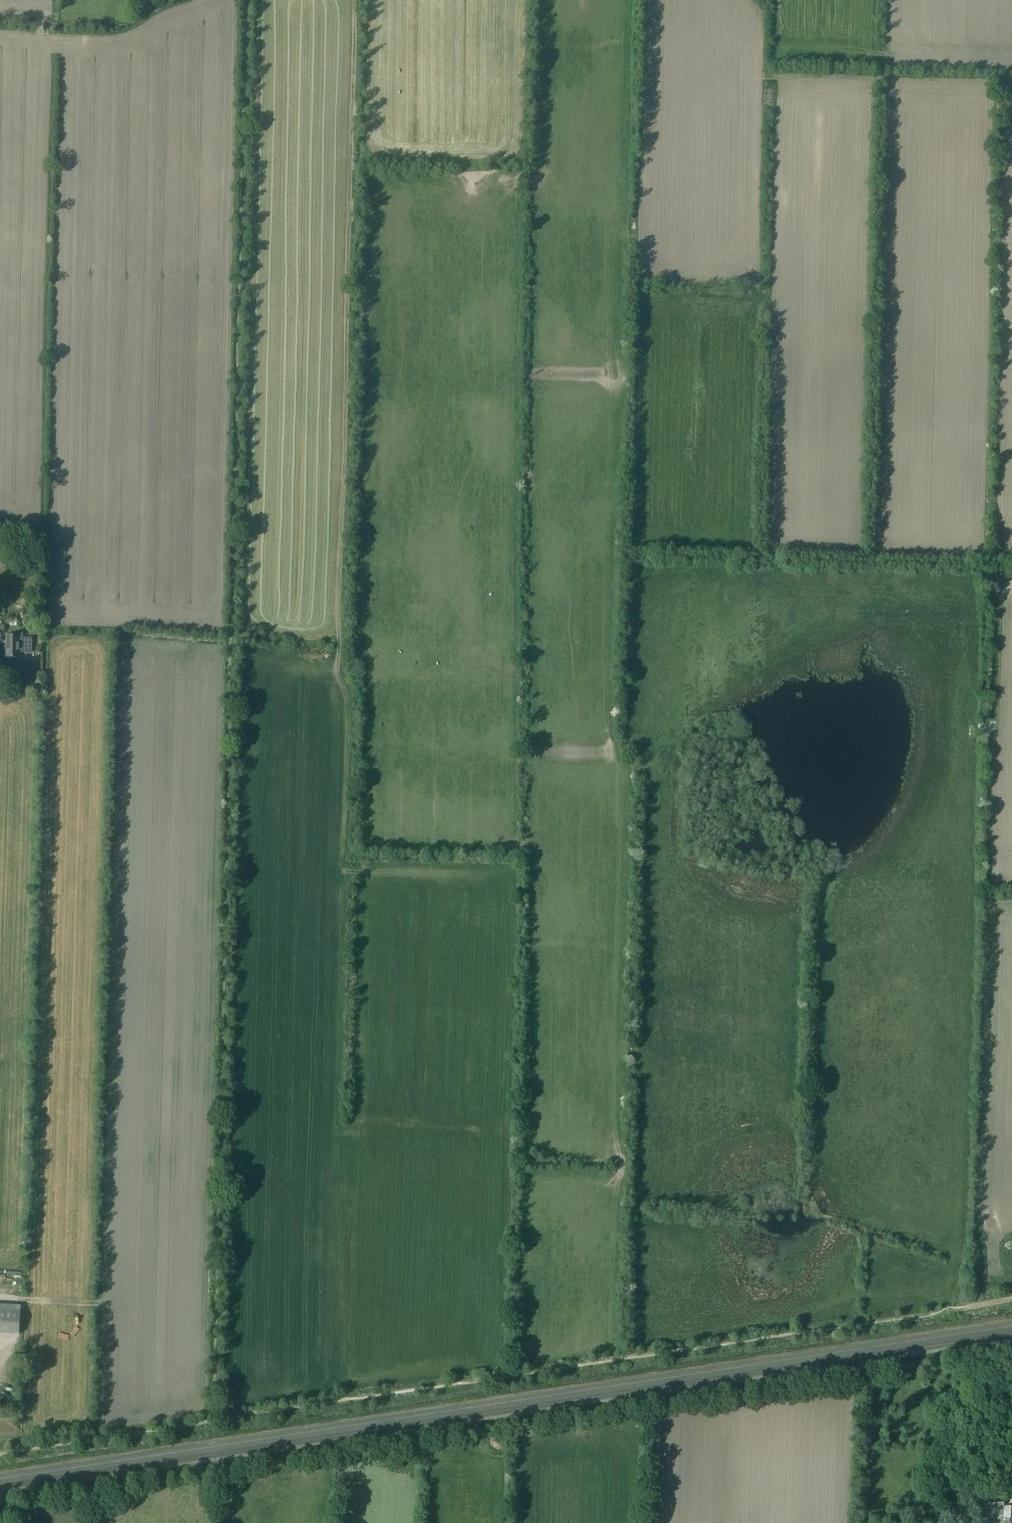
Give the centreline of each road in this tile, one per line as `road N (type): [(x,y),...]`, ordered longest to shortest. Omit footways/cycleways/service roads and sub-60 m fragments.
road 1 (track): [(353,0),(338,674),(347,703),(344,868)]

